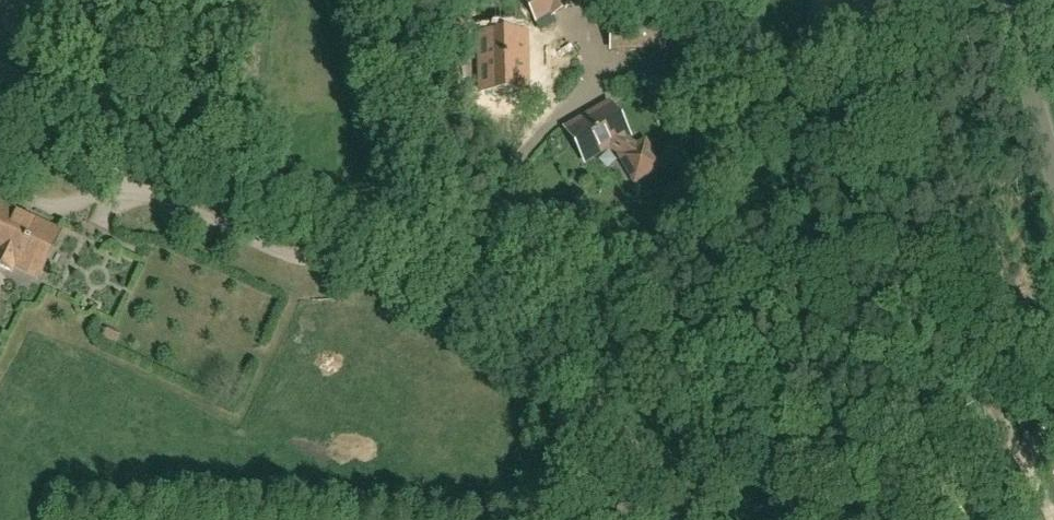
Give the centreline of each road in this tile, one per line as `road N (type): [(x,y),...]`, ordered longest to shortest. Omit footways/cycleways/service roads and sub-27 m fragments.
road 1 (unclassified): [(0,57),(362,219),(482,294),(710,519)]
road 2 (unclassified): [(1053,174),(1003,0)]

